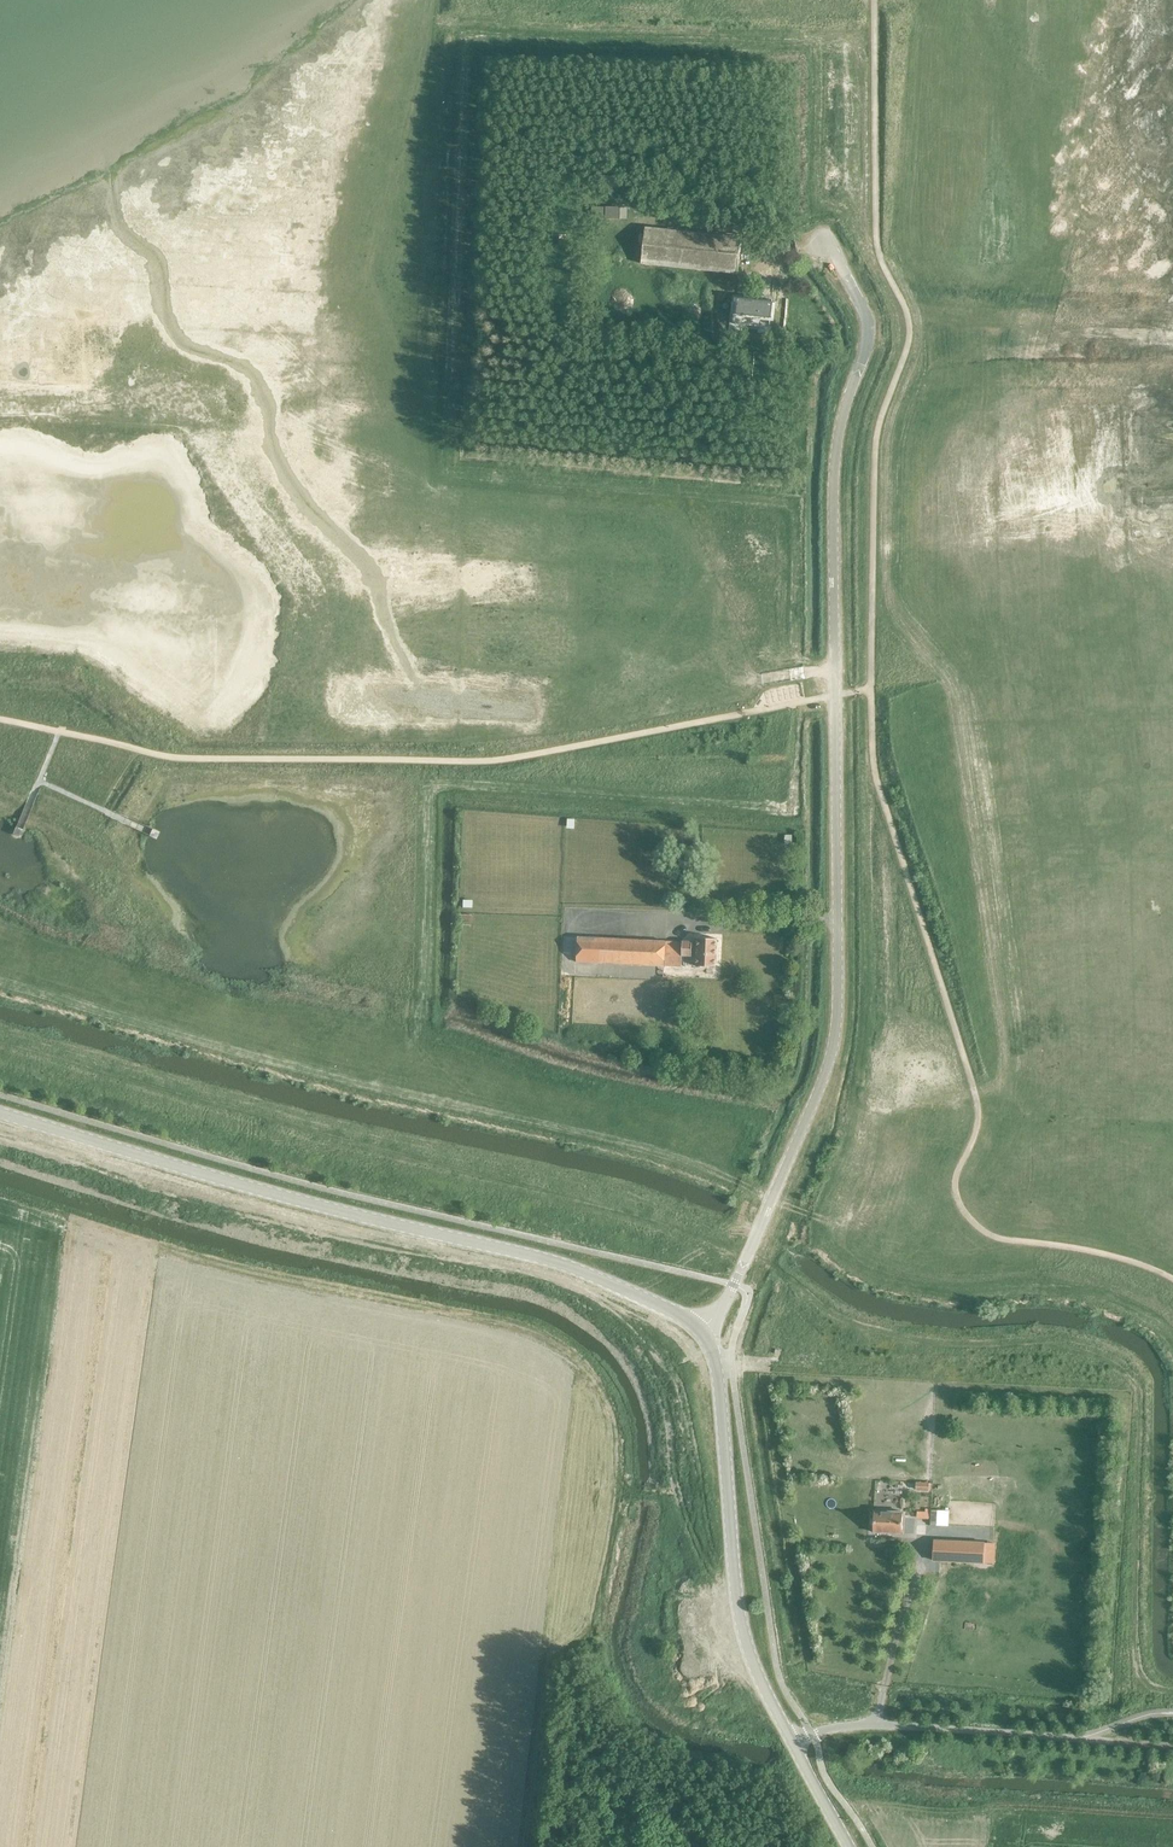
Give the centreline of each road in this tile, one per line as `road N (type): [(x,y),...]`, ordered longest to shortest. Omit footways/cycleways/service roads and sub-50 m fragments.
road 1 (unclassified): [(699,1330),(735,1286),(820,1087),(837,1028),(832,497),(842,420),(868,328),(844,269),(812,242)]
road 2 (tertiary): [(699,1330),(541,1258),(301,1202),(0,1114)]
road 3 (tertiary): [(793,1744),(742,1628),(719,1383),(699,1330)]
road 4 (unclassified): [(1116,1742),(855,1725),(793,1744)]

